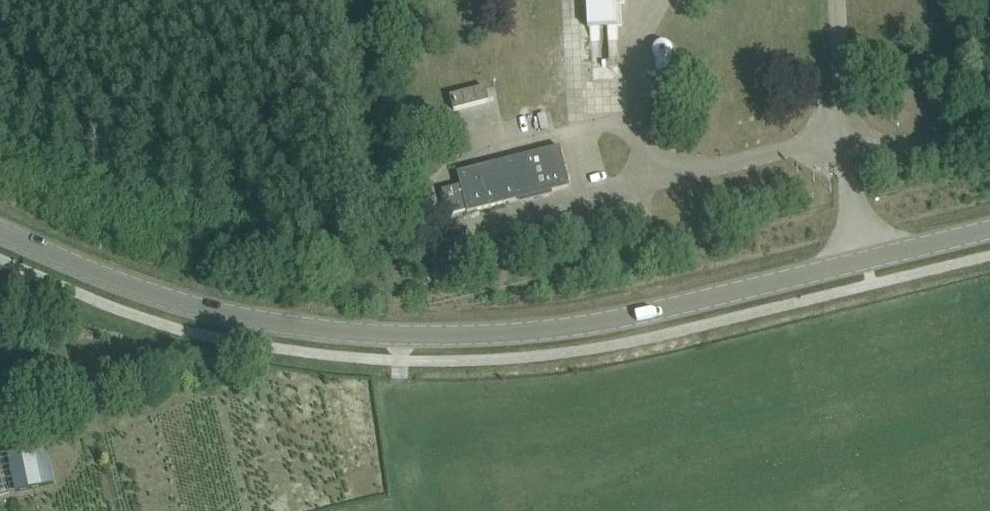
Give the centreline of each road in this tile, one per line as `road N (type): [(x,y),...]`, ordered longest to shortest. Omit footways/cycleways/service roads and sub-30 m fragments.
road 1 (secondary): [(0,228),(120,285),(240,319),(404,336),(558,330),(989,230)]

